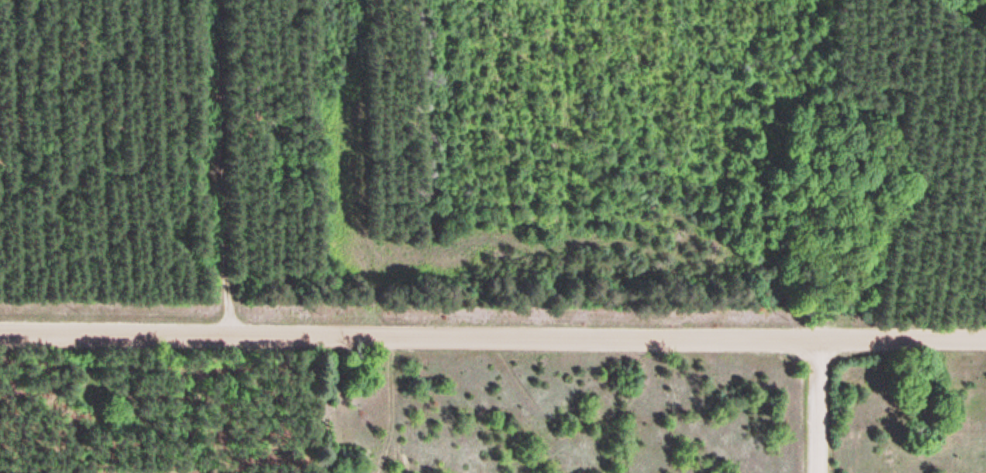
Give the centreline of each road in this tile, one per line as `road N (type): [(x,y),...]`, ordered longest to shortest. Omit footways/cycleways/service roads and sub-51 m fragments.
road 1 (residential): [(0,332),(985,341)]
road 2 (track): [(222,0),(232,334)]
road 3 (residential): [(820,341),(821,472)]

